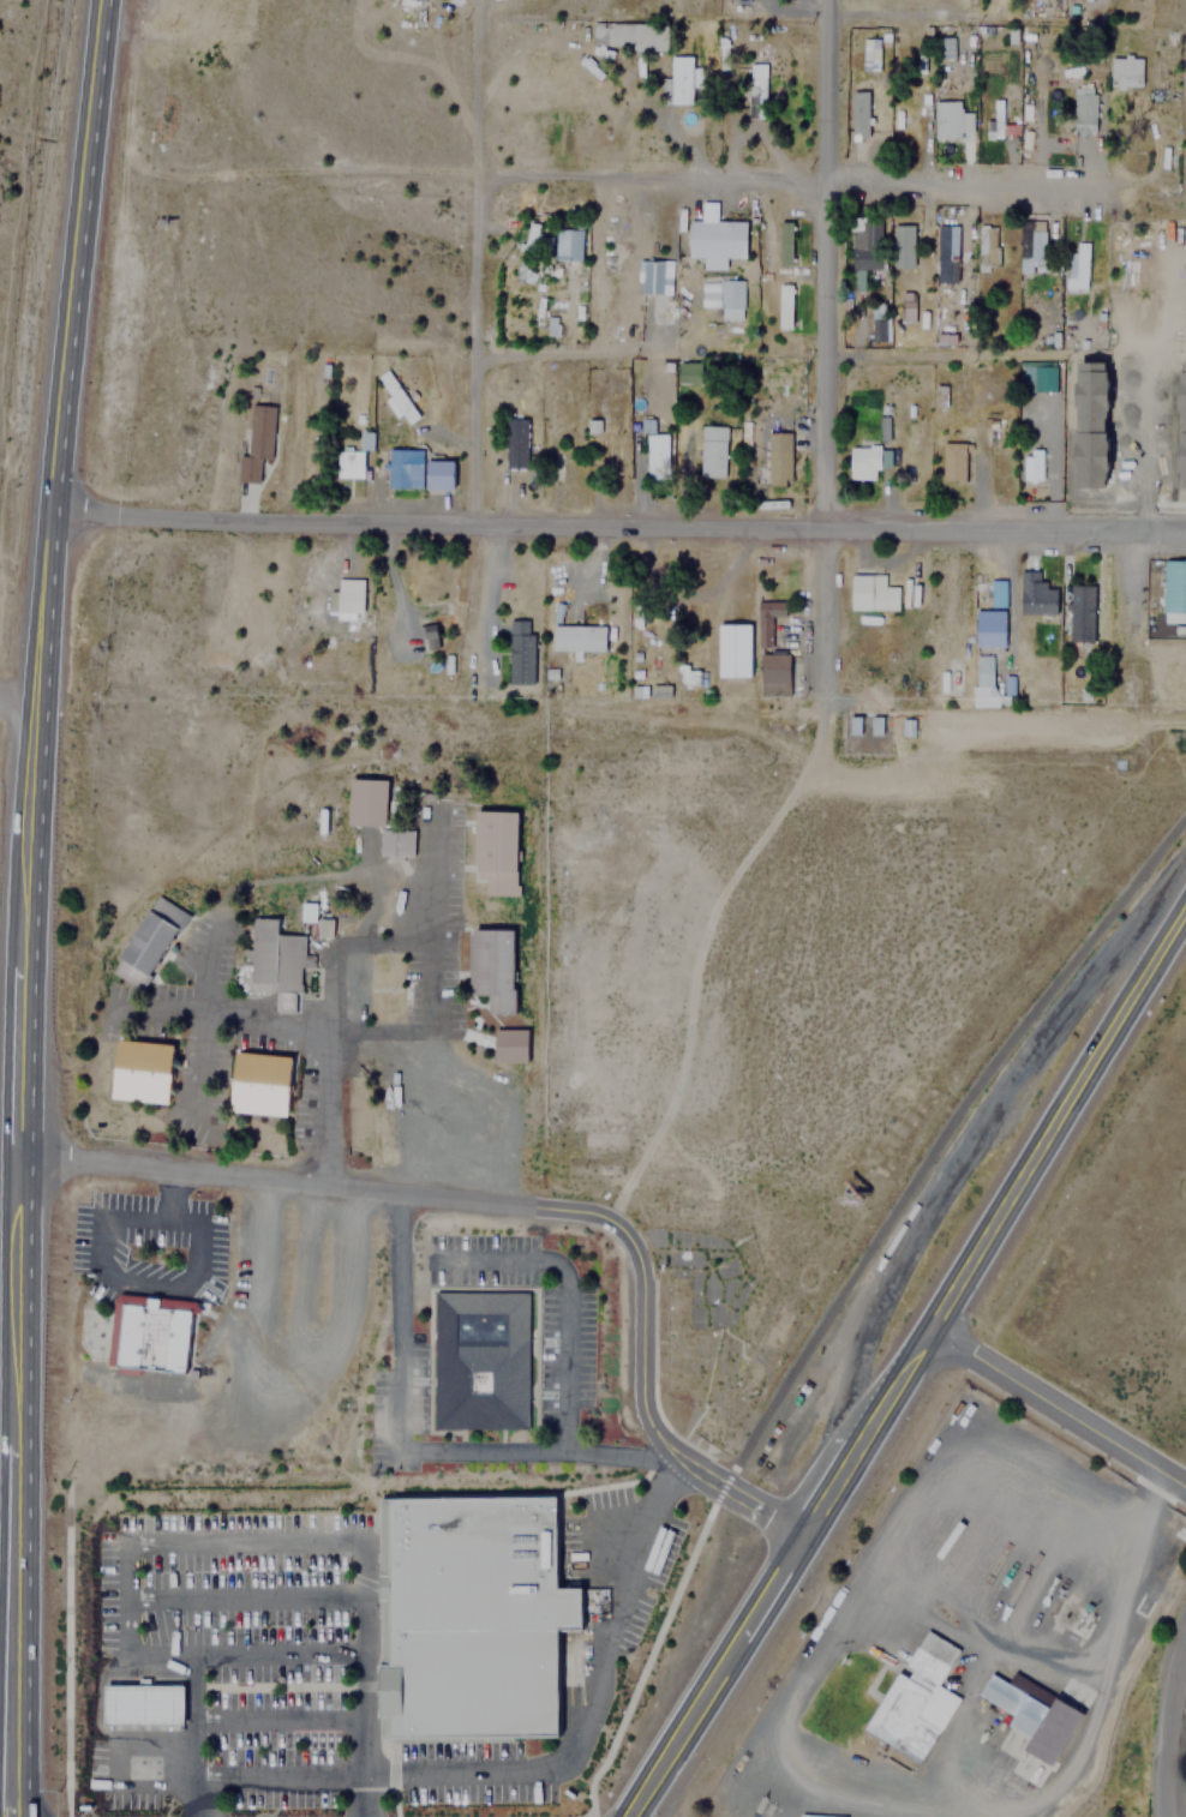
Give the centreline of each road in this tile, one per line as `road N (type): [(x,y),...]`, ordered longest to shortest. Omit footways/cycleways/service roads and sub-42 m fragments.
road 1 (tertiary): [(1185,537),(769,522),(287,522),(49,508)]
road 2 (trunk): [(1185,920),(628,1816)]
road 3 (residential): [(18,1153),(587,1210),(615,1224),(634,1251),(634,1398),(643,1433),(802,1545)]
road 4 (residential): [(825,0),(822,700)]
road 5 (residential): [(478,175),(823,178),(1096,192)]
road 6 (trunk): [(49,508),(102,0)]
road 7 (trunk): [(23,930),(49,508)]
road 8 (residential): [(478,175),(471,522)]
road 9 (trunk): [(14,1758),(17,1453)]
road 10 (trunk): [(17,1453),(18,1153)]
road 11 (tertiary): [(1185,1490),(933,1336)]
road 12 (trunk): [(18,1153),(23,930)]
road 13 (tertiary): [(1185,1630),(1168,1686),(1161,1816)]

